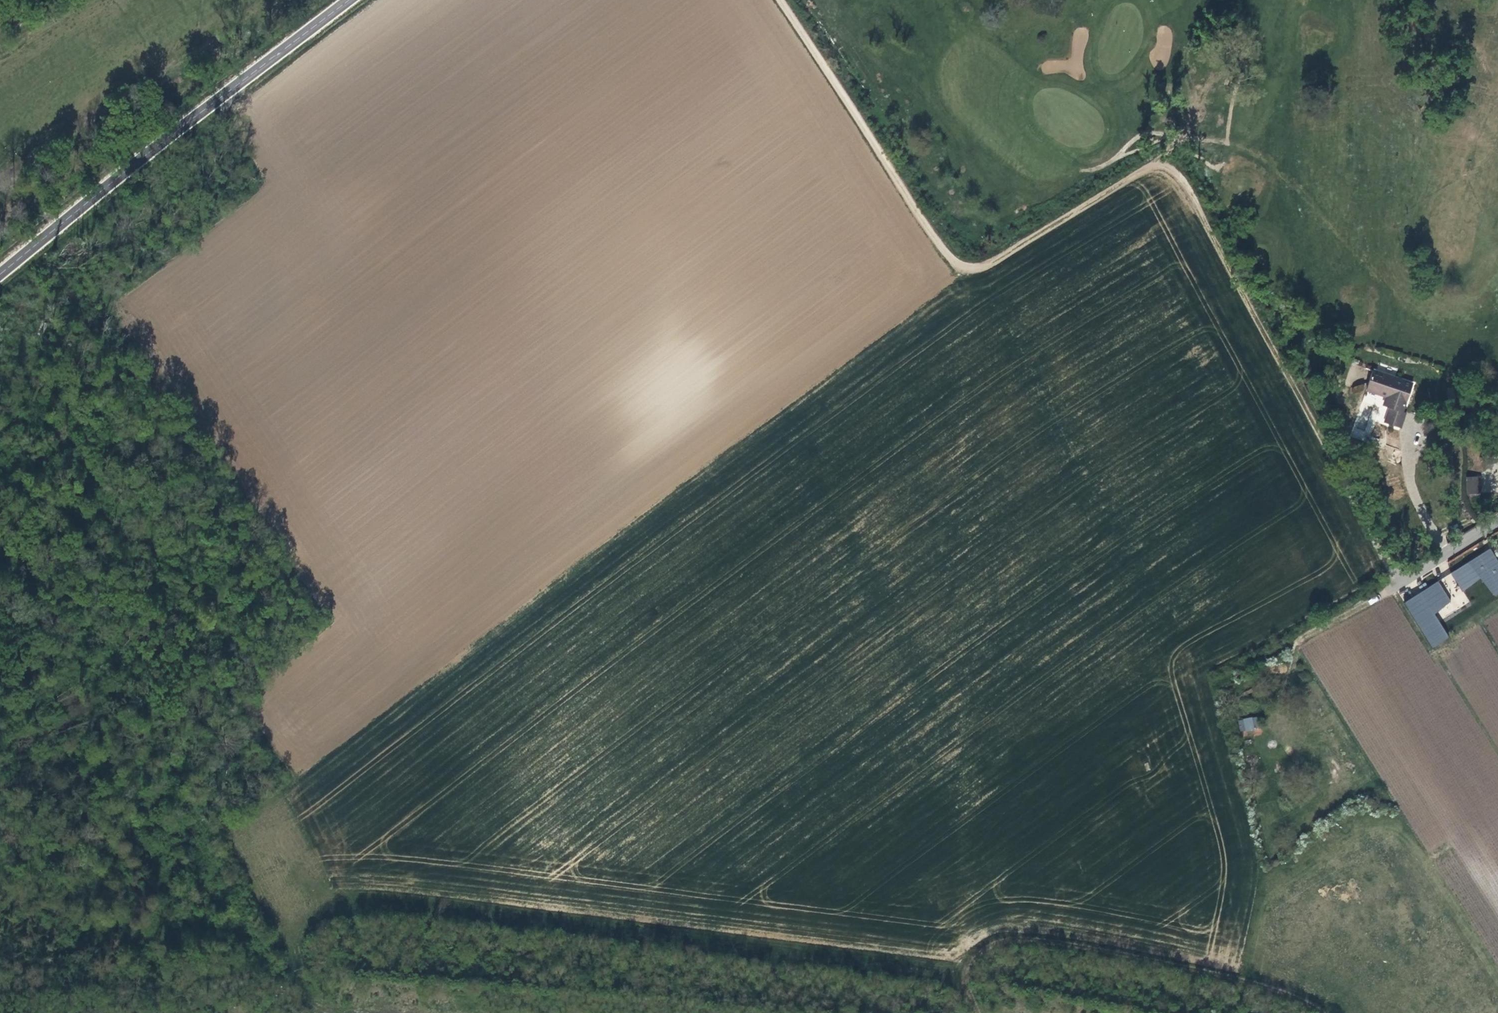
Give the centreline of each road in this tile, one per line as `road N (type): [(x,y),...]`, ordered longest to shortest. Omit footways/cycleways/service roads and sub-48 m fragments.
road 1 (track): [(1423,570),(1408,578),(1168,150),(965,268),(781,0)]
road 2 (tertiary): [(350,0),(0,280)]
road 3 (track): [(984,1012),(975,970),(987,953),(1019,937),(1266,987),(1322,1012)]

